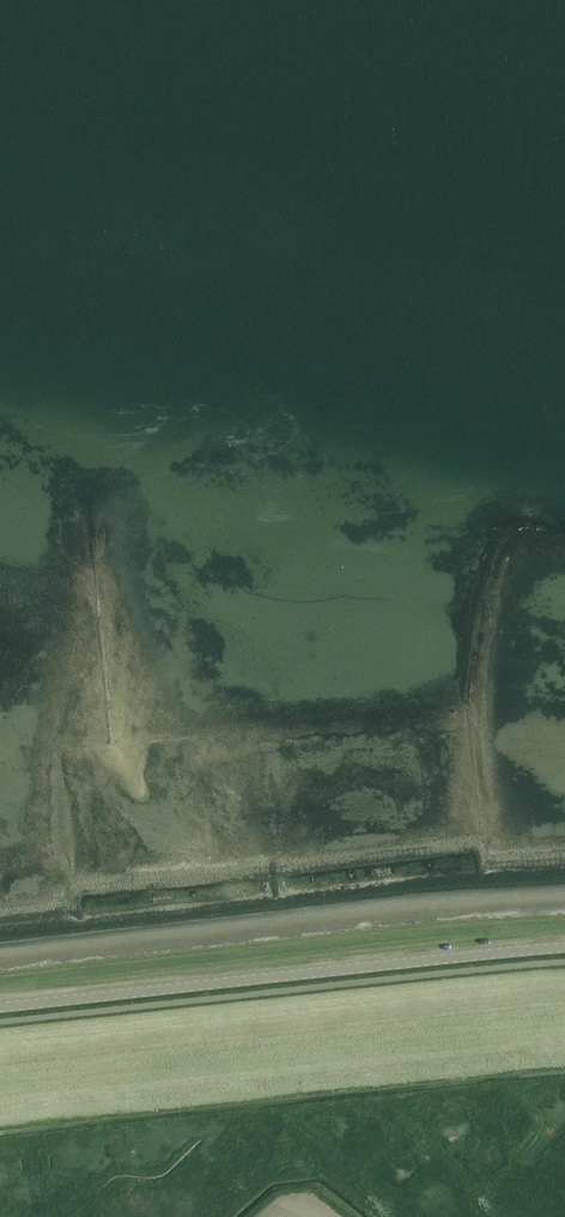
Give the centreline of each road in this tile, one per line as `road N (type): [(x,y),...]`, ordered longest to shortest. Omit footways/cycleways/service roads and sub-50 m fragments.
road 1 (tertiary): [(564,938),(504,937),(0,999)]

